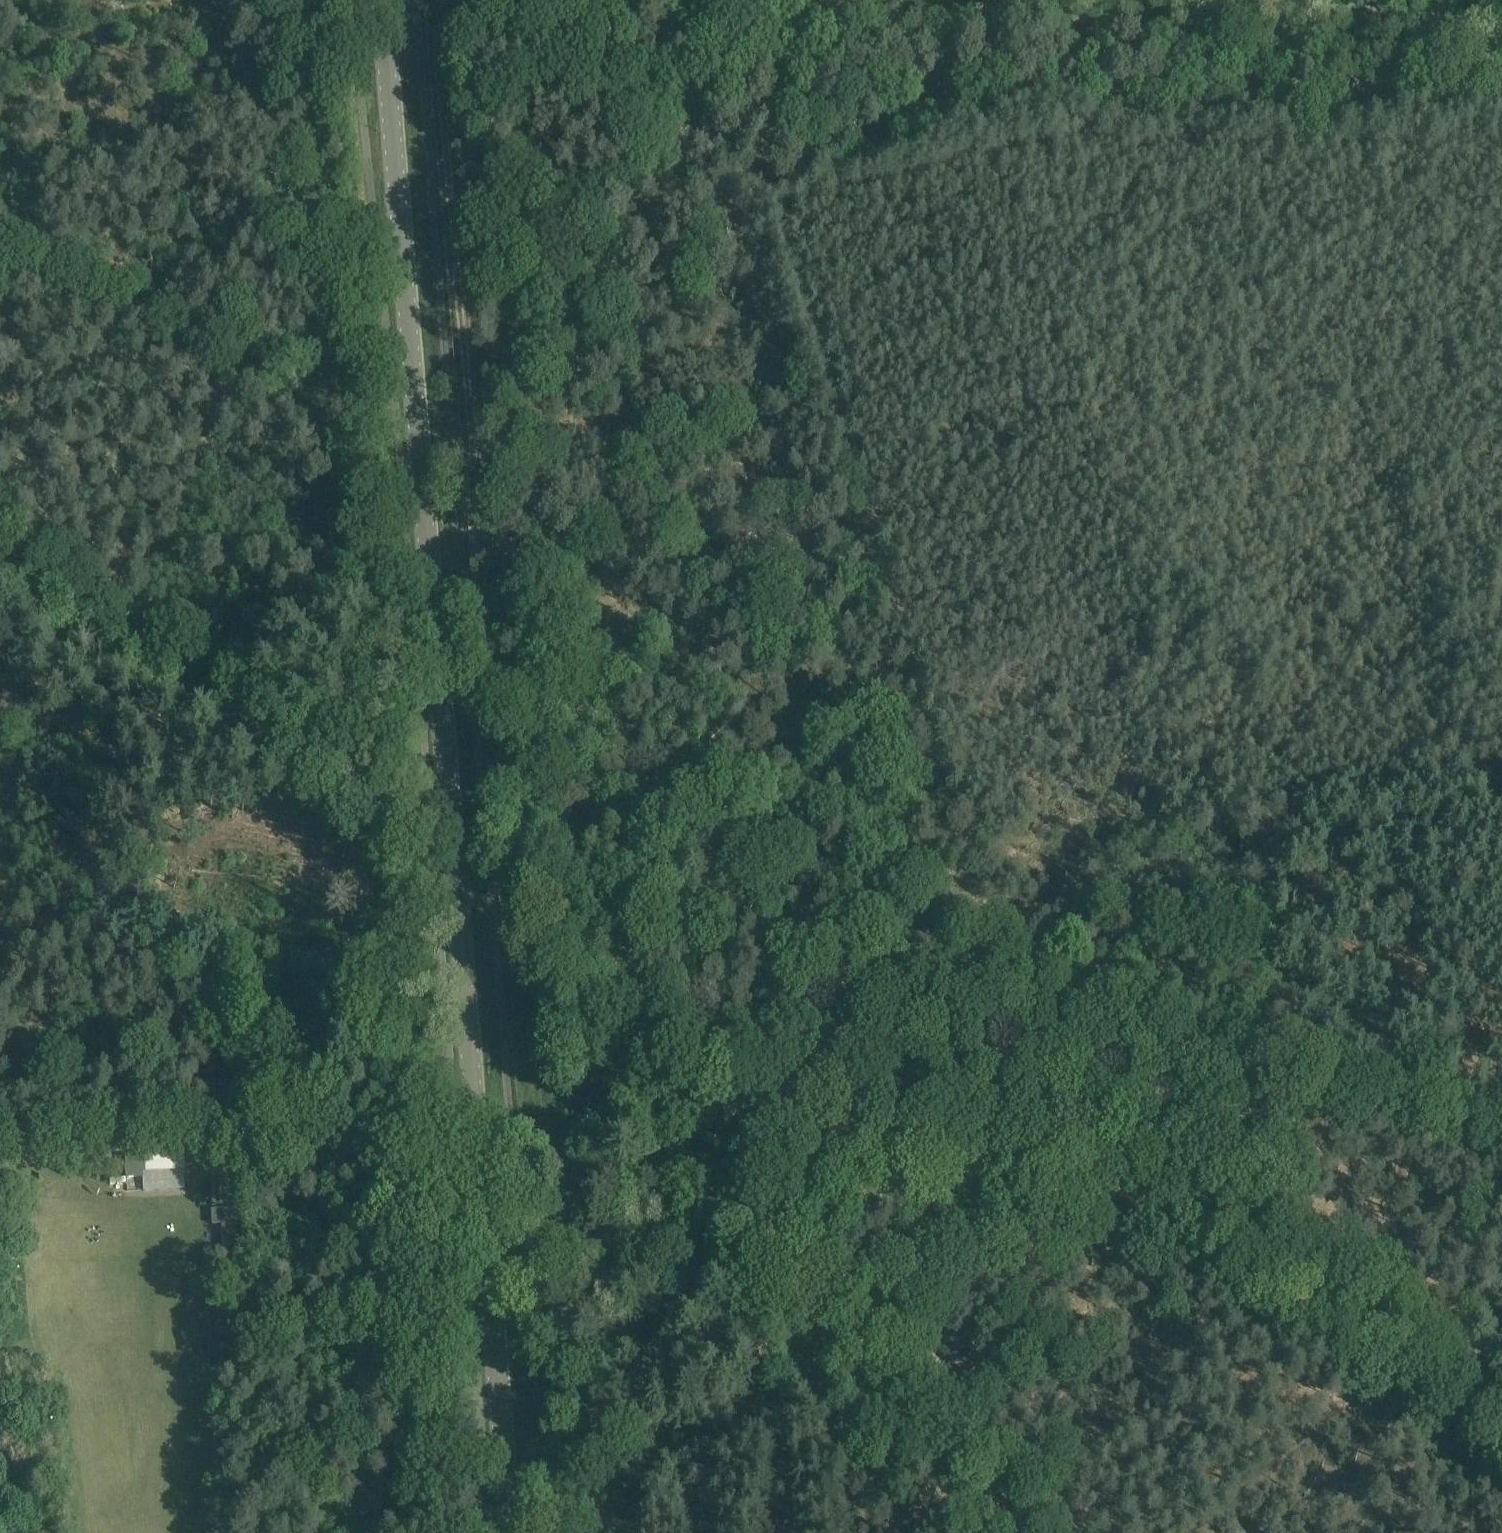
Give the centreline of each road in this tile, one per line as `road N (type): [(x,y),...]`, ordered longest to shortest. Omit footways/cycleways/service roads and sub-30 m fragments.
road 1 (unclassified): [(510,1532),(382,0)]
road 2 (unclassified): [(1501,31),(1235,0)]

